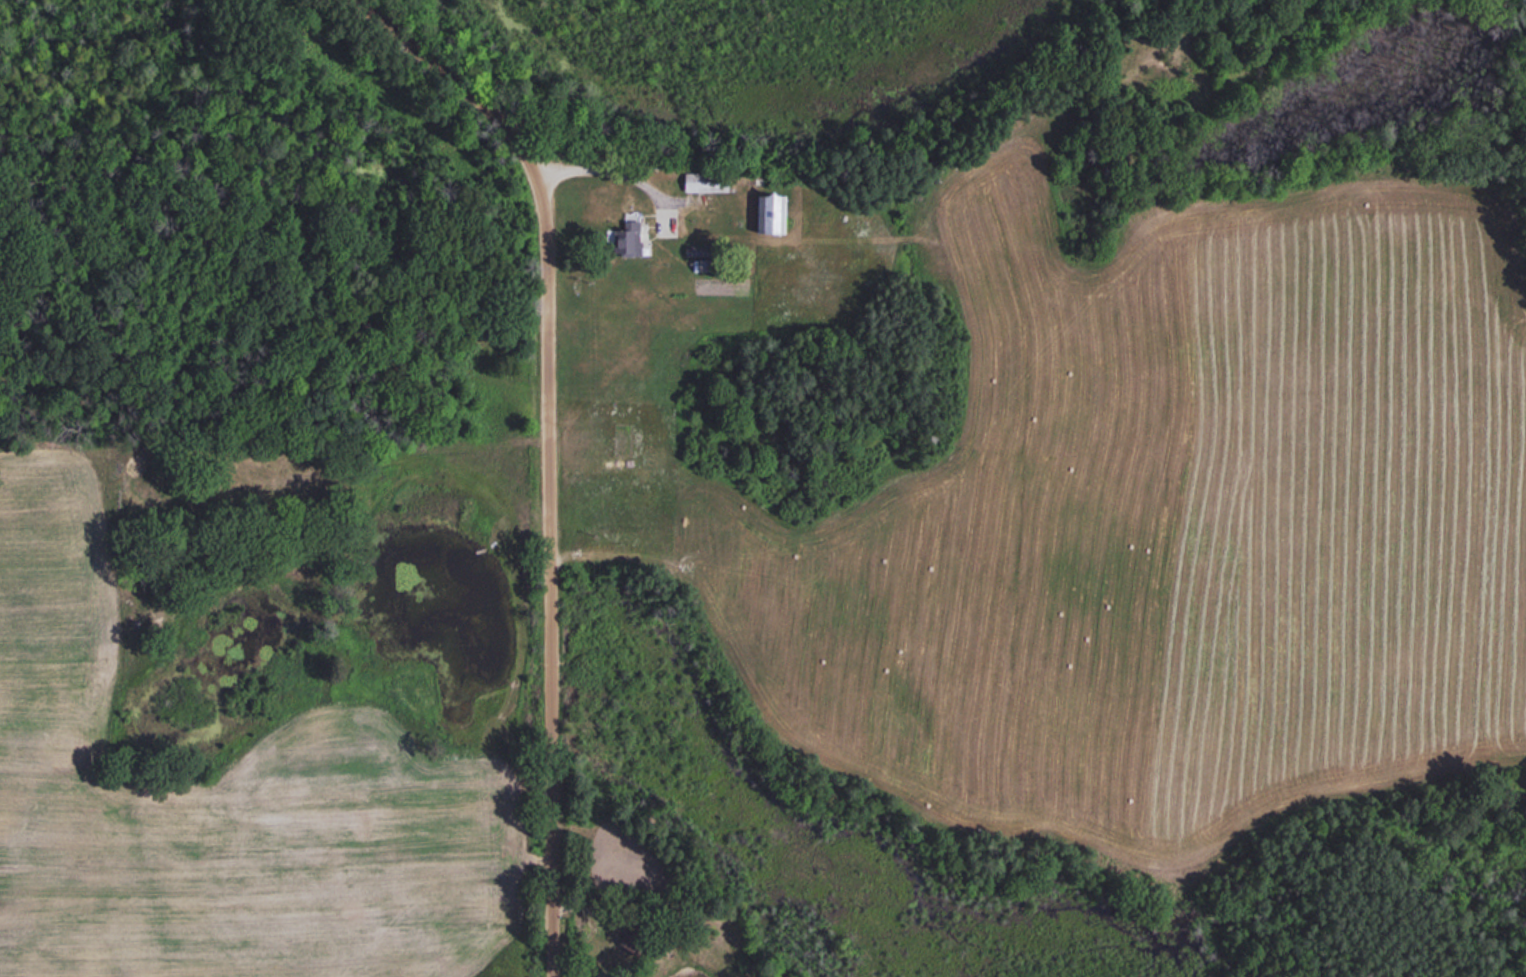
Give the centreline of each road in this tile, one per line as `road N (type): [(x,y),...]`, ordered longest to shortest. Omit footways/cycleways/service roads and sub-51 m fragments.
road 1 (residential): [(554,976),(544,169),(527,141),(355,0)]

